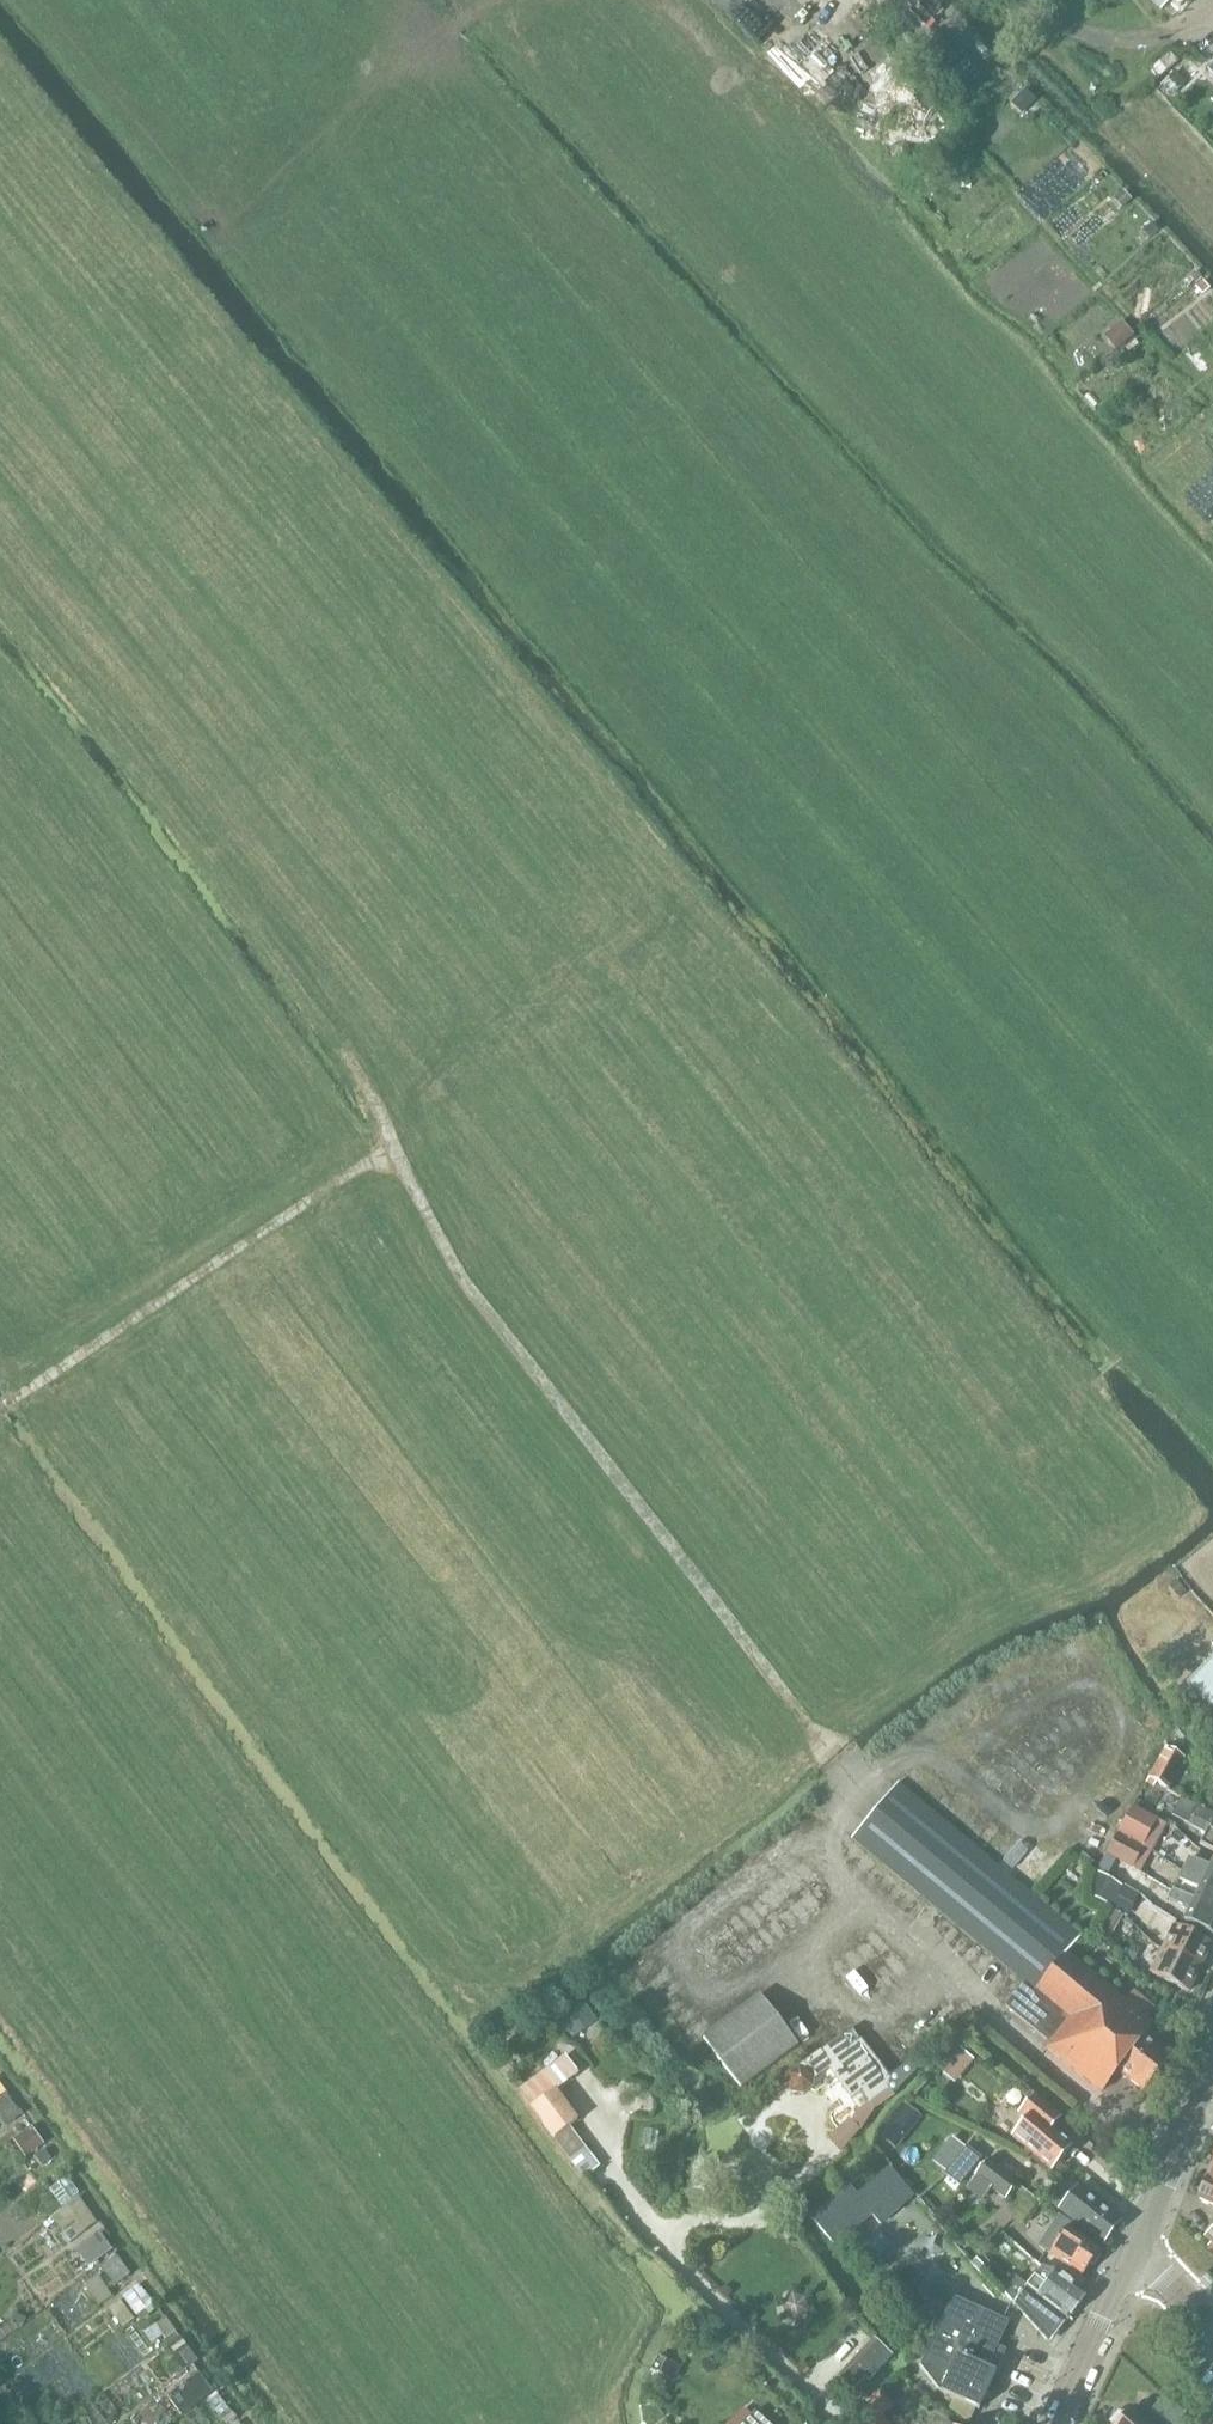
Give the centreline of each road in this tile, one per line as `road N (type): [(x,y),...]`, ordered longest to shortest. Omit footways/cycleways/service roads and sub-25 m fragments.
road 1 (track): [(394,1147),(448,1259),(864,1787)]
road 2 (track): [(283,946),(394,1147),(0,1415)]
road 3 (track): [(1010,0),(1059,28),(1160,39),(1212,20)]
road 4 (tertiary): [(1053,2423),(1133,2245)]
road 5 (tertiary): [(1133,2245),(1212,2072)]

